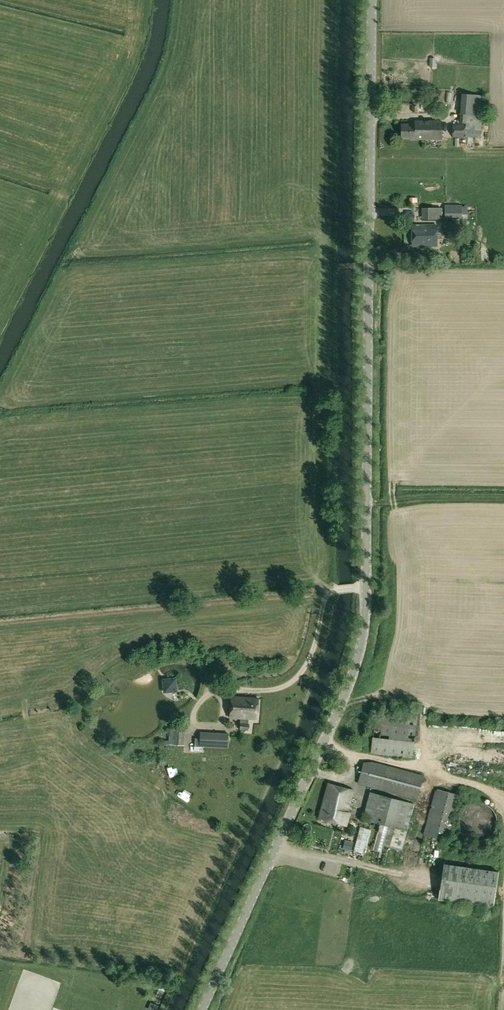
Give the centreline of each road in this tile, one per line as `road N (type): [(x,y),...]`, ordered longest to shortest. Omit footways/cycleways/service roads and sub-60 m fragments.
road 1 (tertiary): [(204,1009),(349,686),(363,636),(372,0)]

